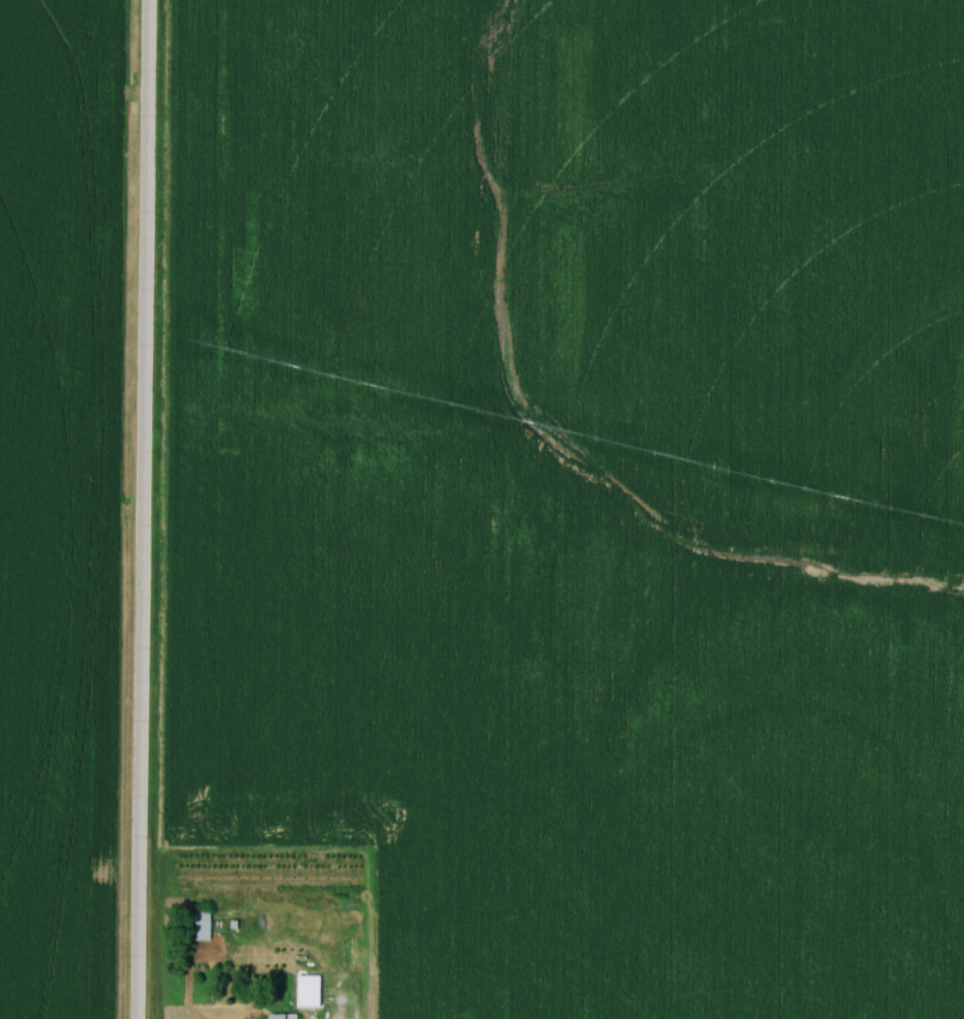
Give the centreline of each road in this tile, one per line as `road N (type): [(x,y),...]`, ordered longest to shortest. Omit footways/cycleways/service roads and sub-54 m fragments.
road 1 (tertiary): [(136,1018),(145,0)]

